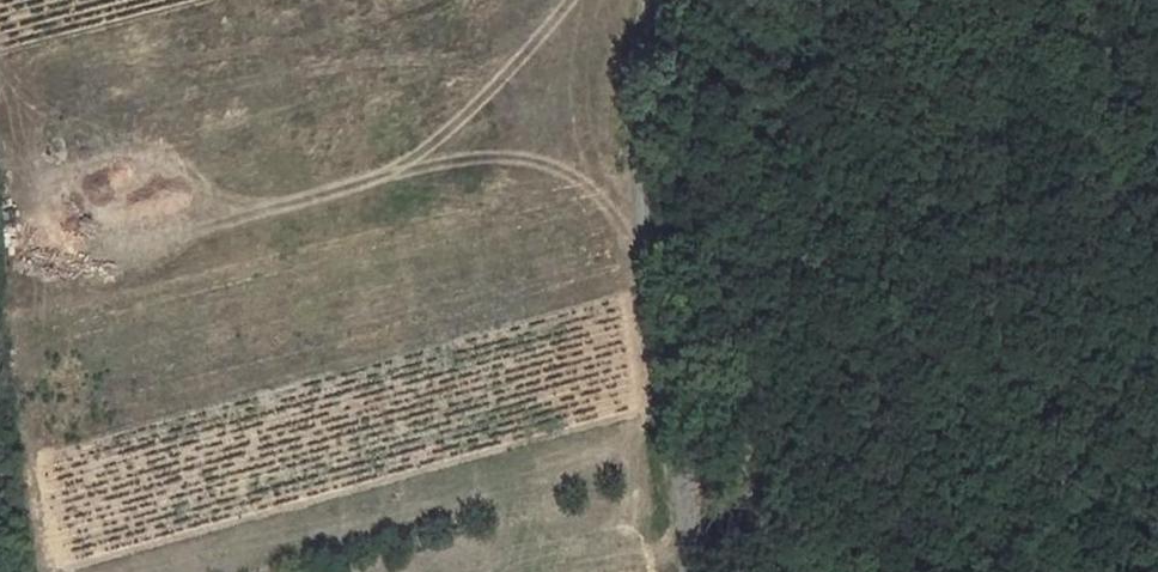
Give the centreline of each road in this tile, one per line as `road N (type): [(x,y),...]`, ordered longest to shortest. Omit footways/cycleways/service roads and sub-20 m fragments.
road 1 (unclassified): [(689,571),(688,514),(644,217),(640,134),(656,0)]

